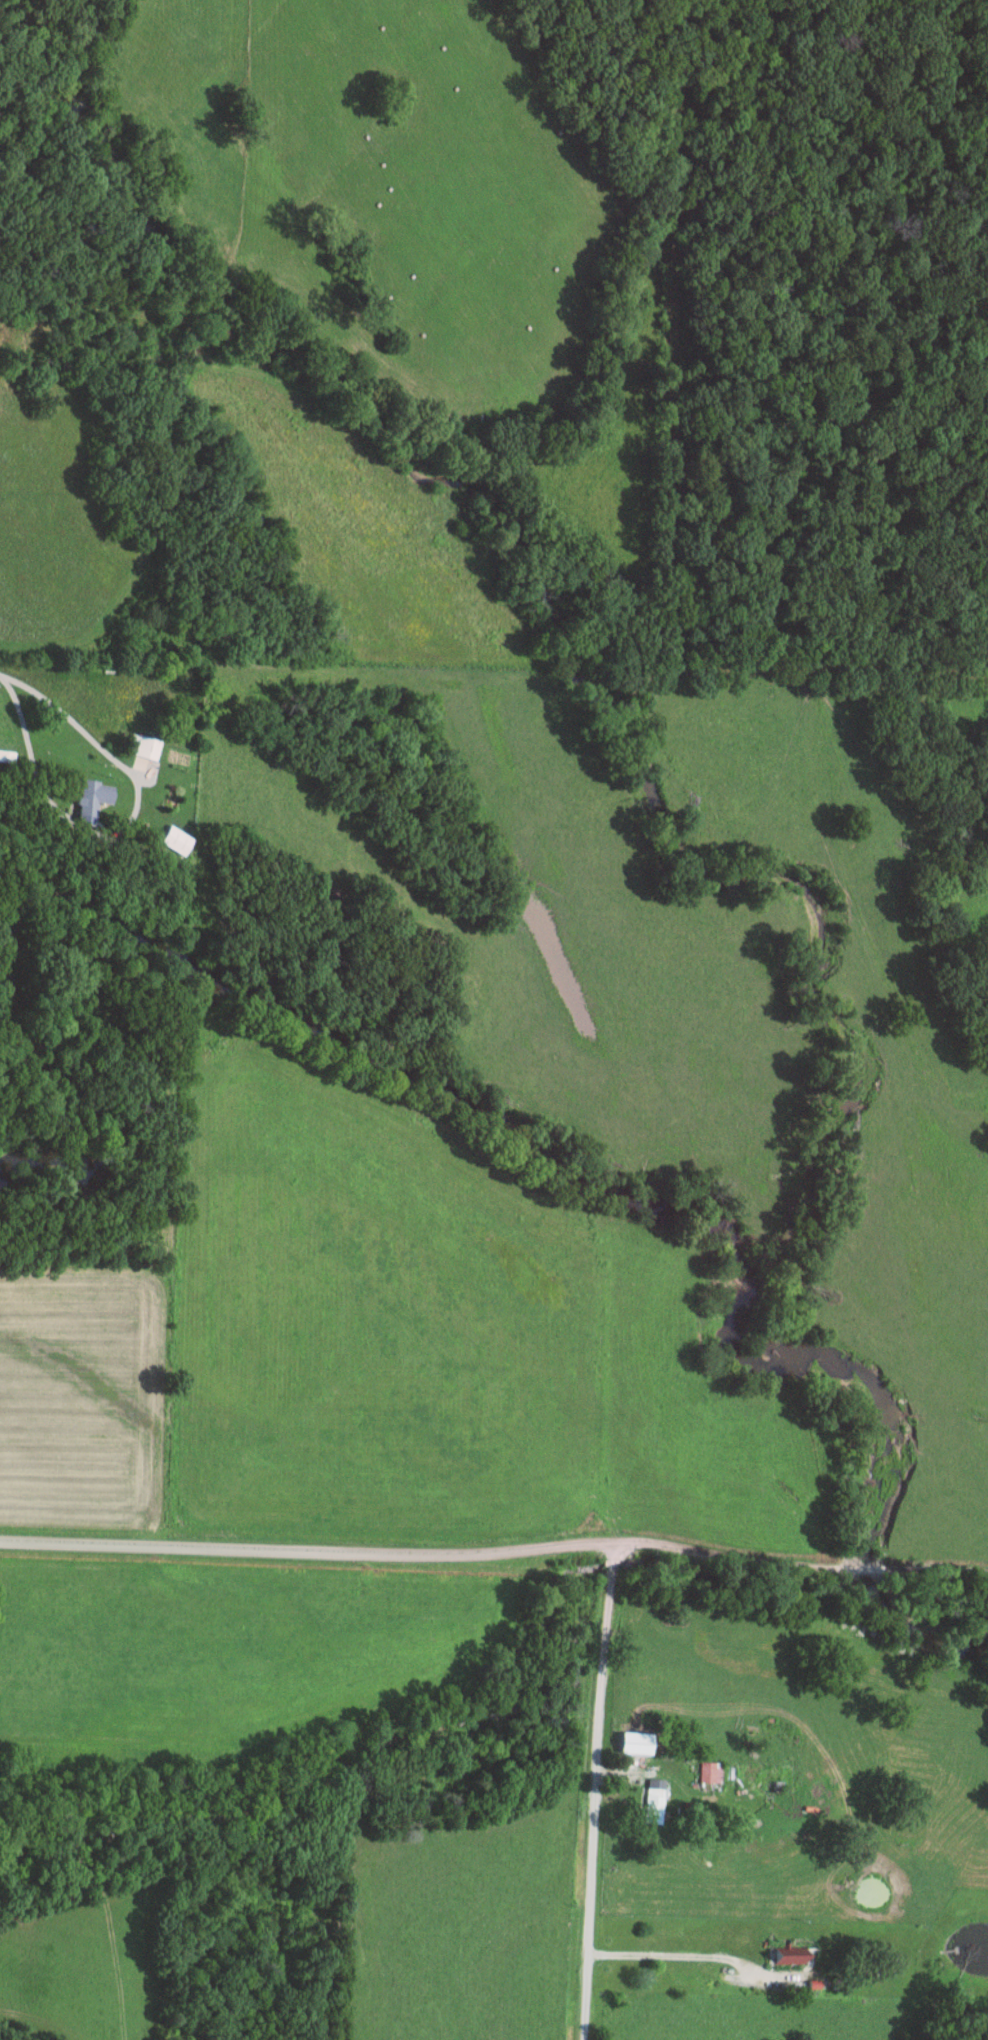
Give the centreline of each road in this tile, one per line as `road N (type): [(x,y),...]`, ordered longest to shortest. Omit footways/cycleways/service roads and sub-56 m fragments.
road 1 (residential): [(0,1542),(384,1557),(610,1547),(987,1575)]
road 2 (residential): [(585,2039),(610,1547)]

